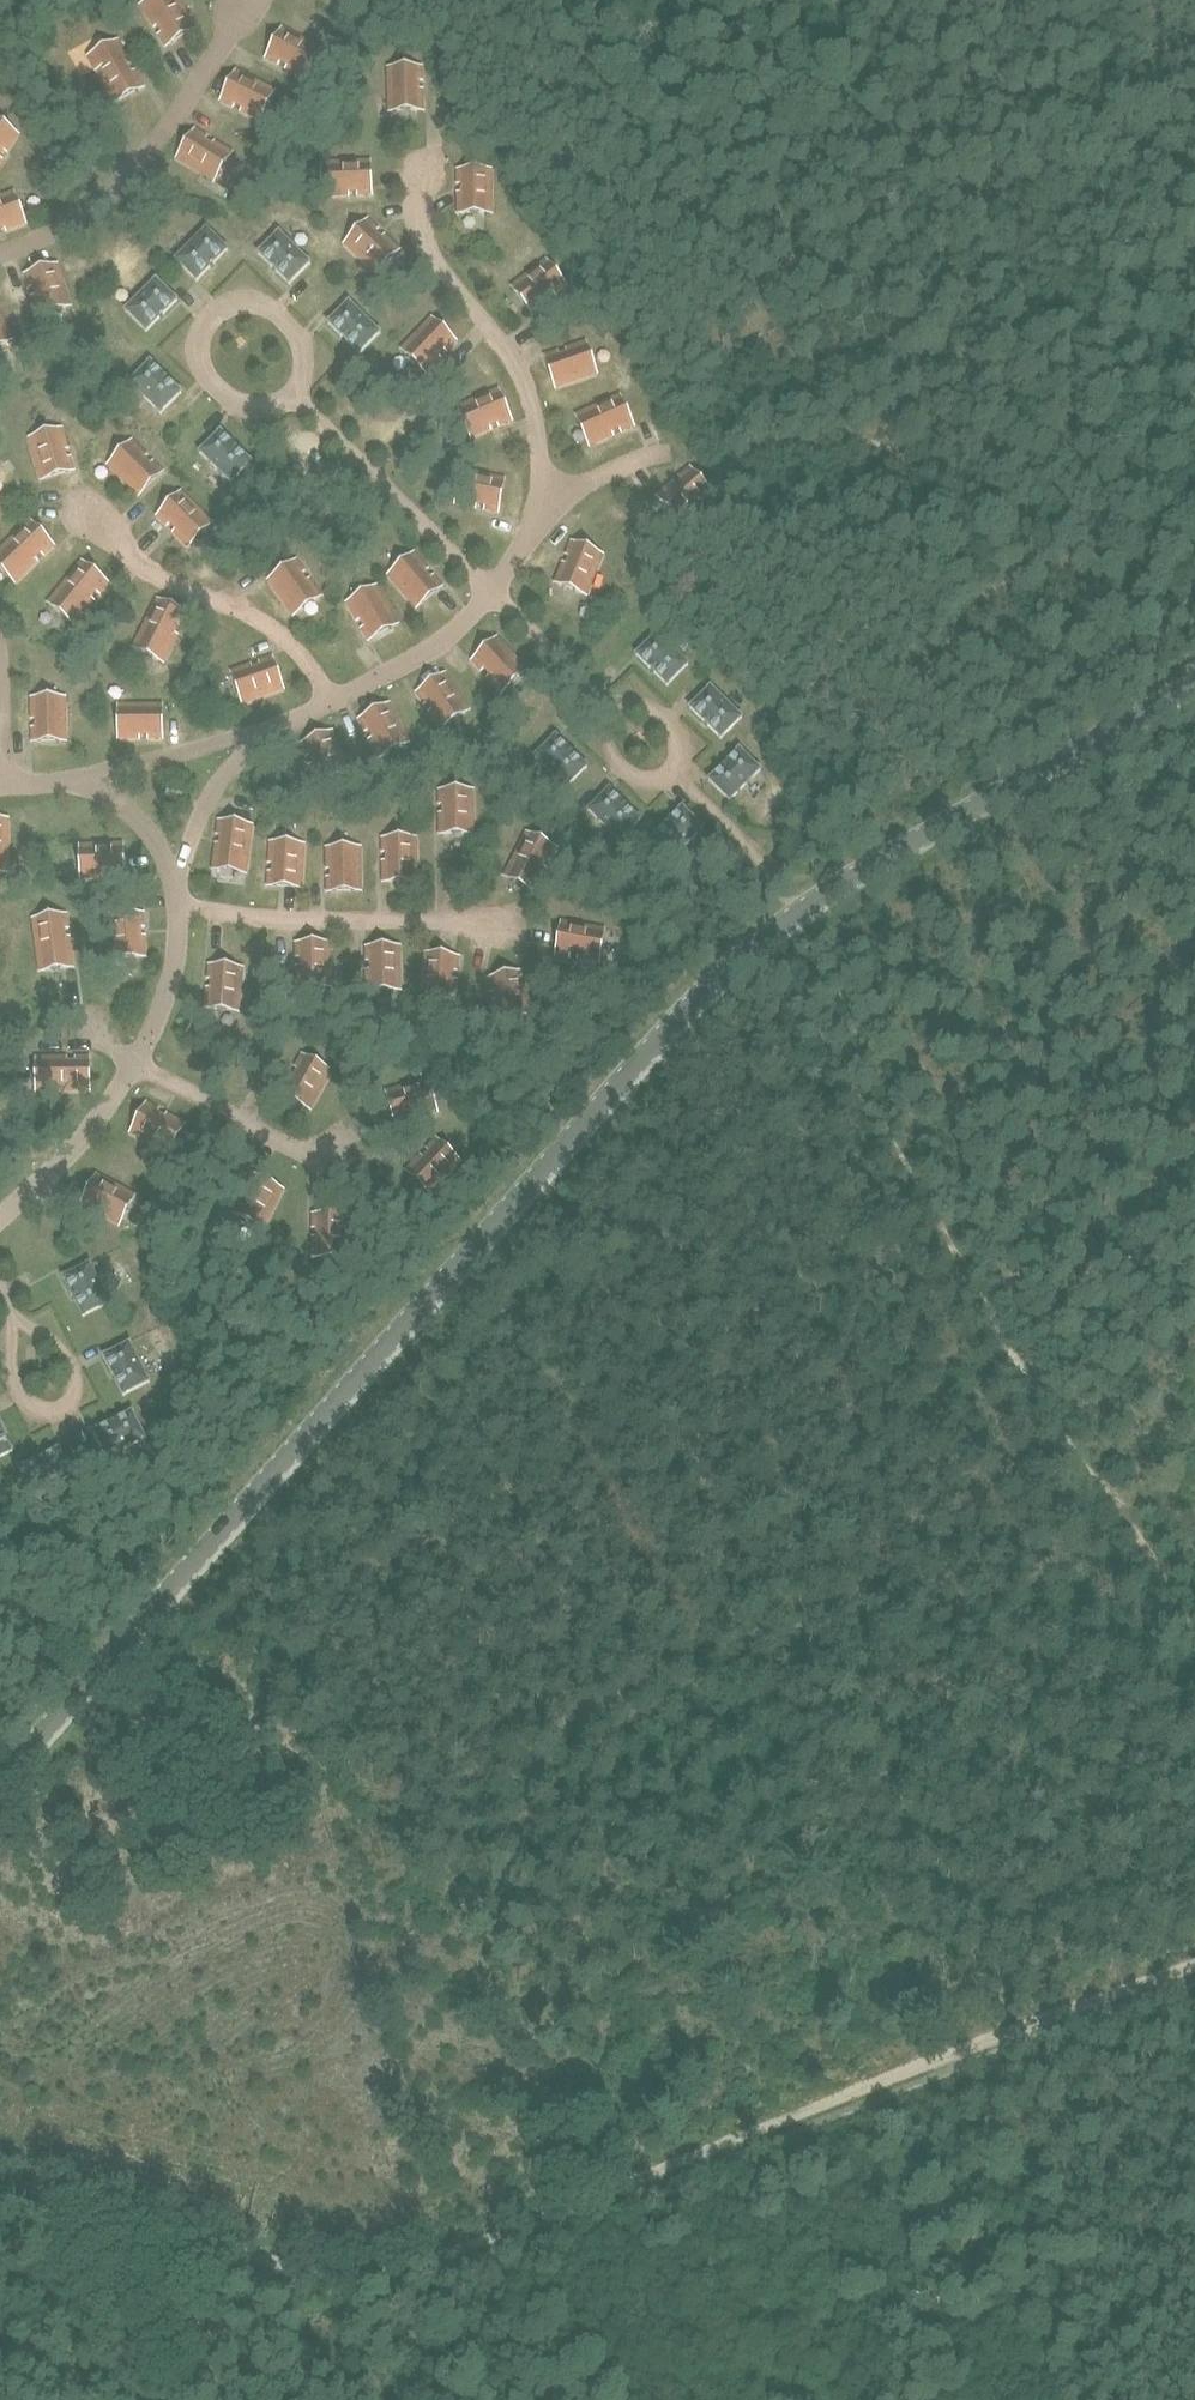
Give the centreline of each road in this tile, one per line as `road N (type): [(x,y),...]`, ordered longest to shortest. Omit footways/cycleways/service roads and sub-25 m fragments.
road 1 (tertiary): [(0,1782),(704,987),(818,896),(1194,682)]
road 2 (track): [(1194,1966),(886,2078),(519,2227),(374,2271),(304,2268),(0,2178)]
road 3 (track): [(670,776),(818,896)]
road 4 (track): [(1102,0),(1131,44),(1161,47),(1194,15)]

